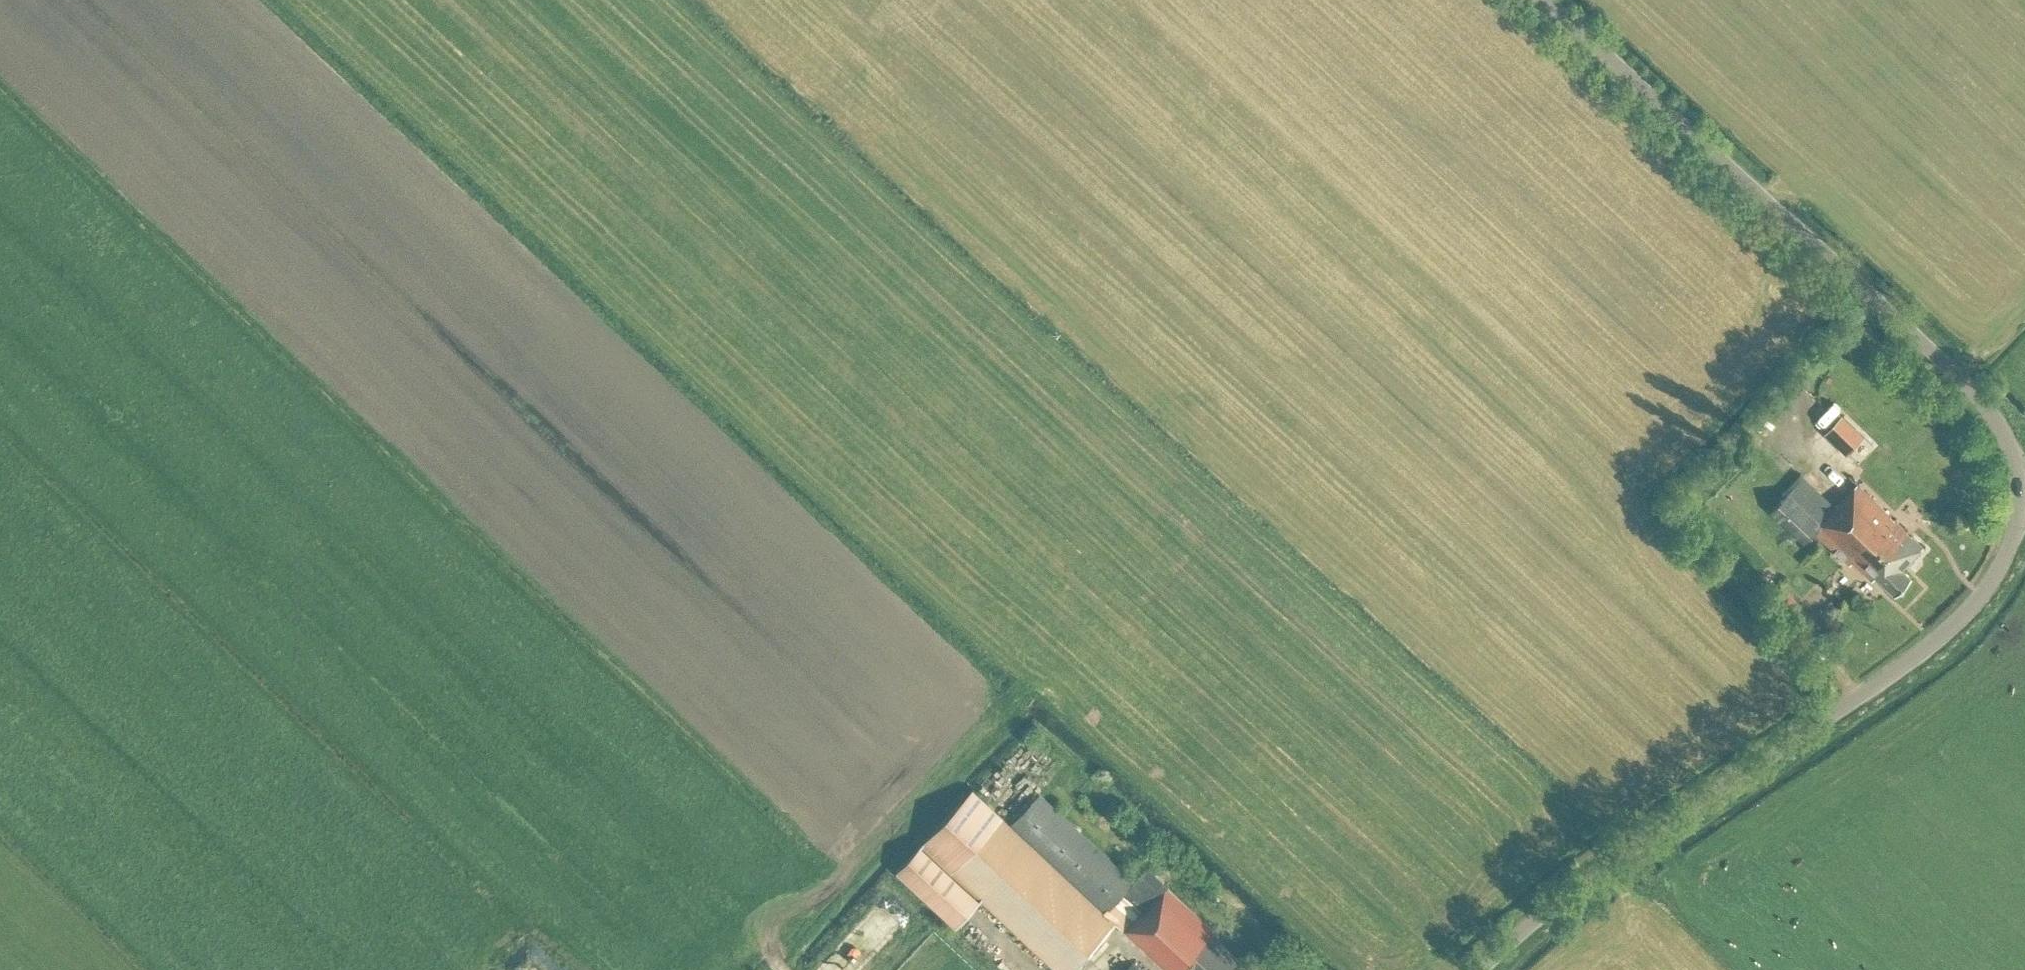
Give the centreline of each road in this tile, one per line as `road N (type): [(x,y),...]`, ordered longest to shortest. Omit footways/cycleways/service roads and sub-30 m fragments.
road 1 (unclassified): [(1479,969),(1972,608),(2005,569),(2023,494)]
road 2 (unclassified): [(2023,494),(1996,418),(1958,376),(1546,0)]

